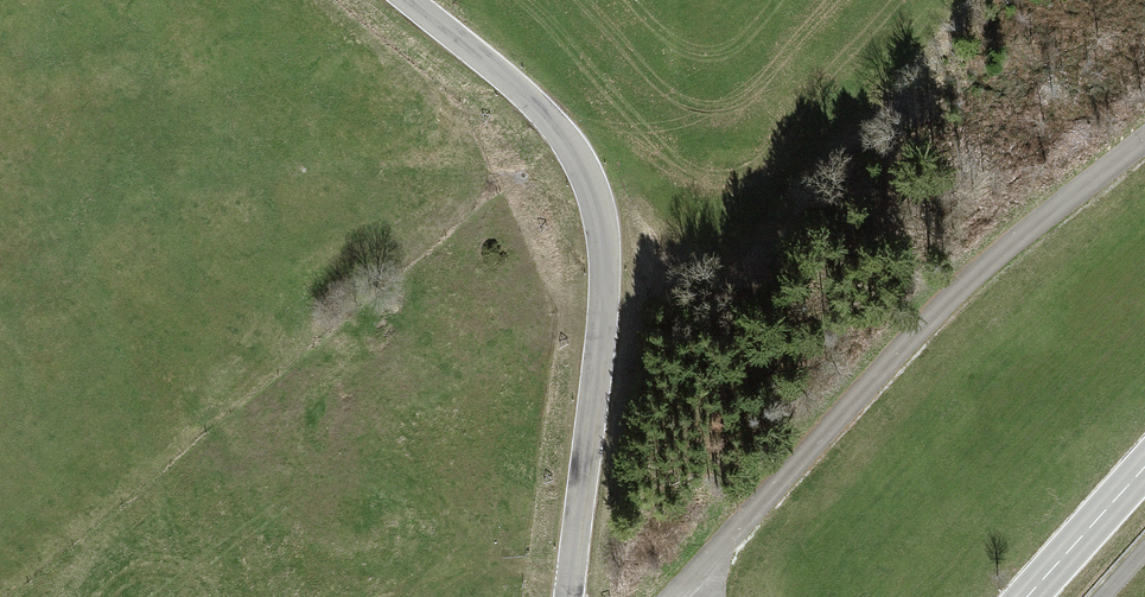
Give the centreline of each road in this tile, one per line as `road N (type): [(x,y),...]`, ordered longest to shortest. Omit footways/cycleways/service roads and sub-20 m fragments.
road 1 (tertiary): [(570,596),(605,302),(595,195),(544,114),(409,0)]
road 2 (primary): [(1144,469),(1029,596)]

